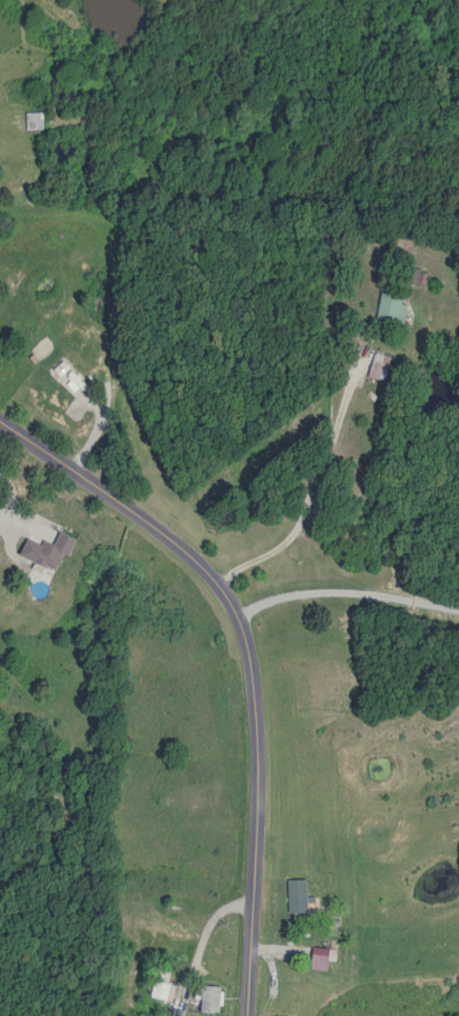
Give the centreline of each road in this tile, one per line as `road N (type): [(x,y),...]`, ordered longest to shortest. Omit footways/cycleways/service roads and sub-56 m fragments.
road 1 (residential): [(245,1015),(256,750),(246,650),(234,616),(208,574),(167,538),(0,421)]
road 2 (residential): [(214,584),(294,534),(363,357)]

